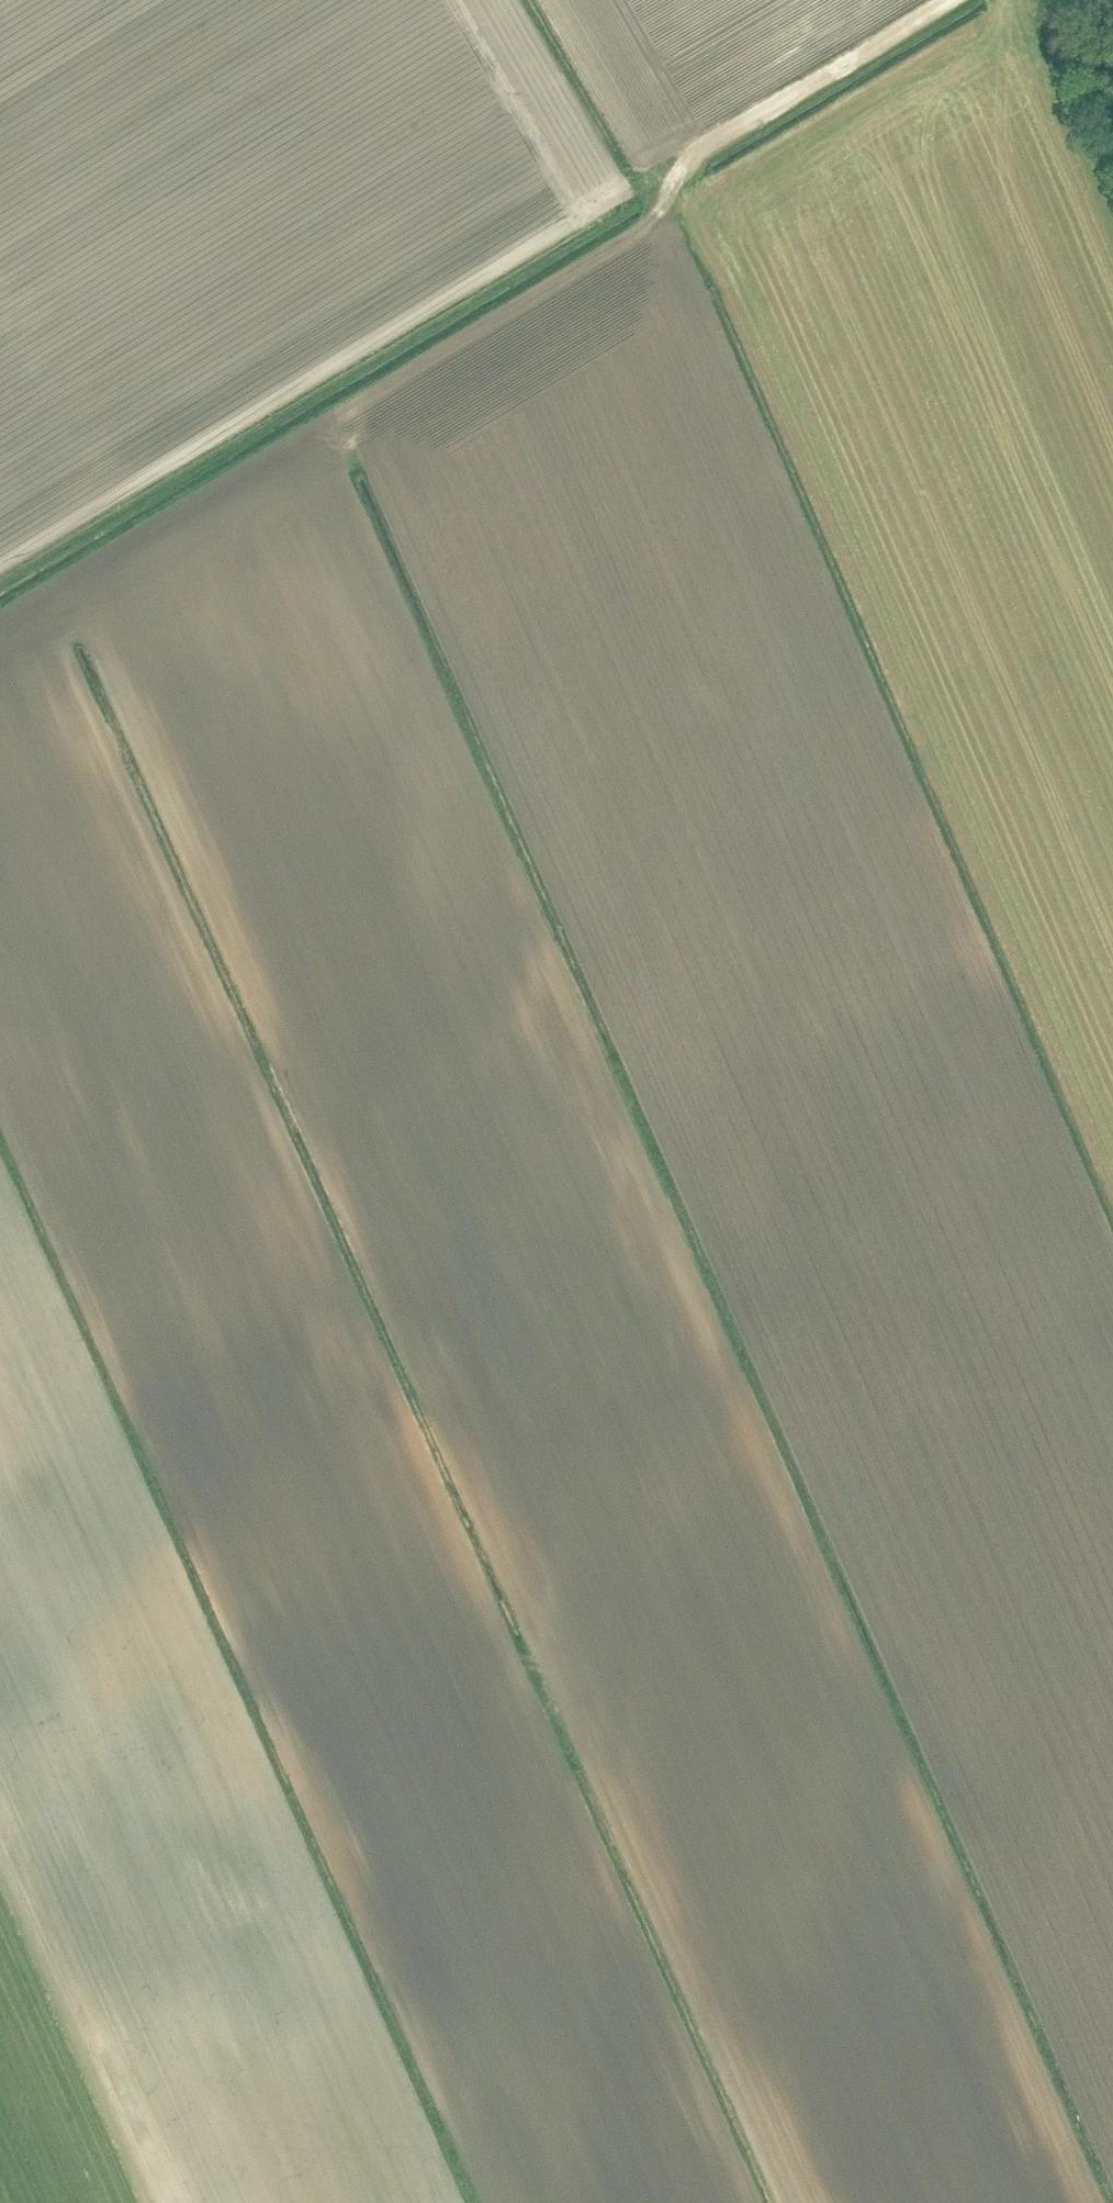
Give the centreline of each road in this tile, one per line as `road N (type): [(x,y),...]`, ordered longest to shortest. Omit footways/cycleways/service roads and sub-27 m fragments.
road 1 (track): [(945,0),(706,145),(678,172),(650,223)]

